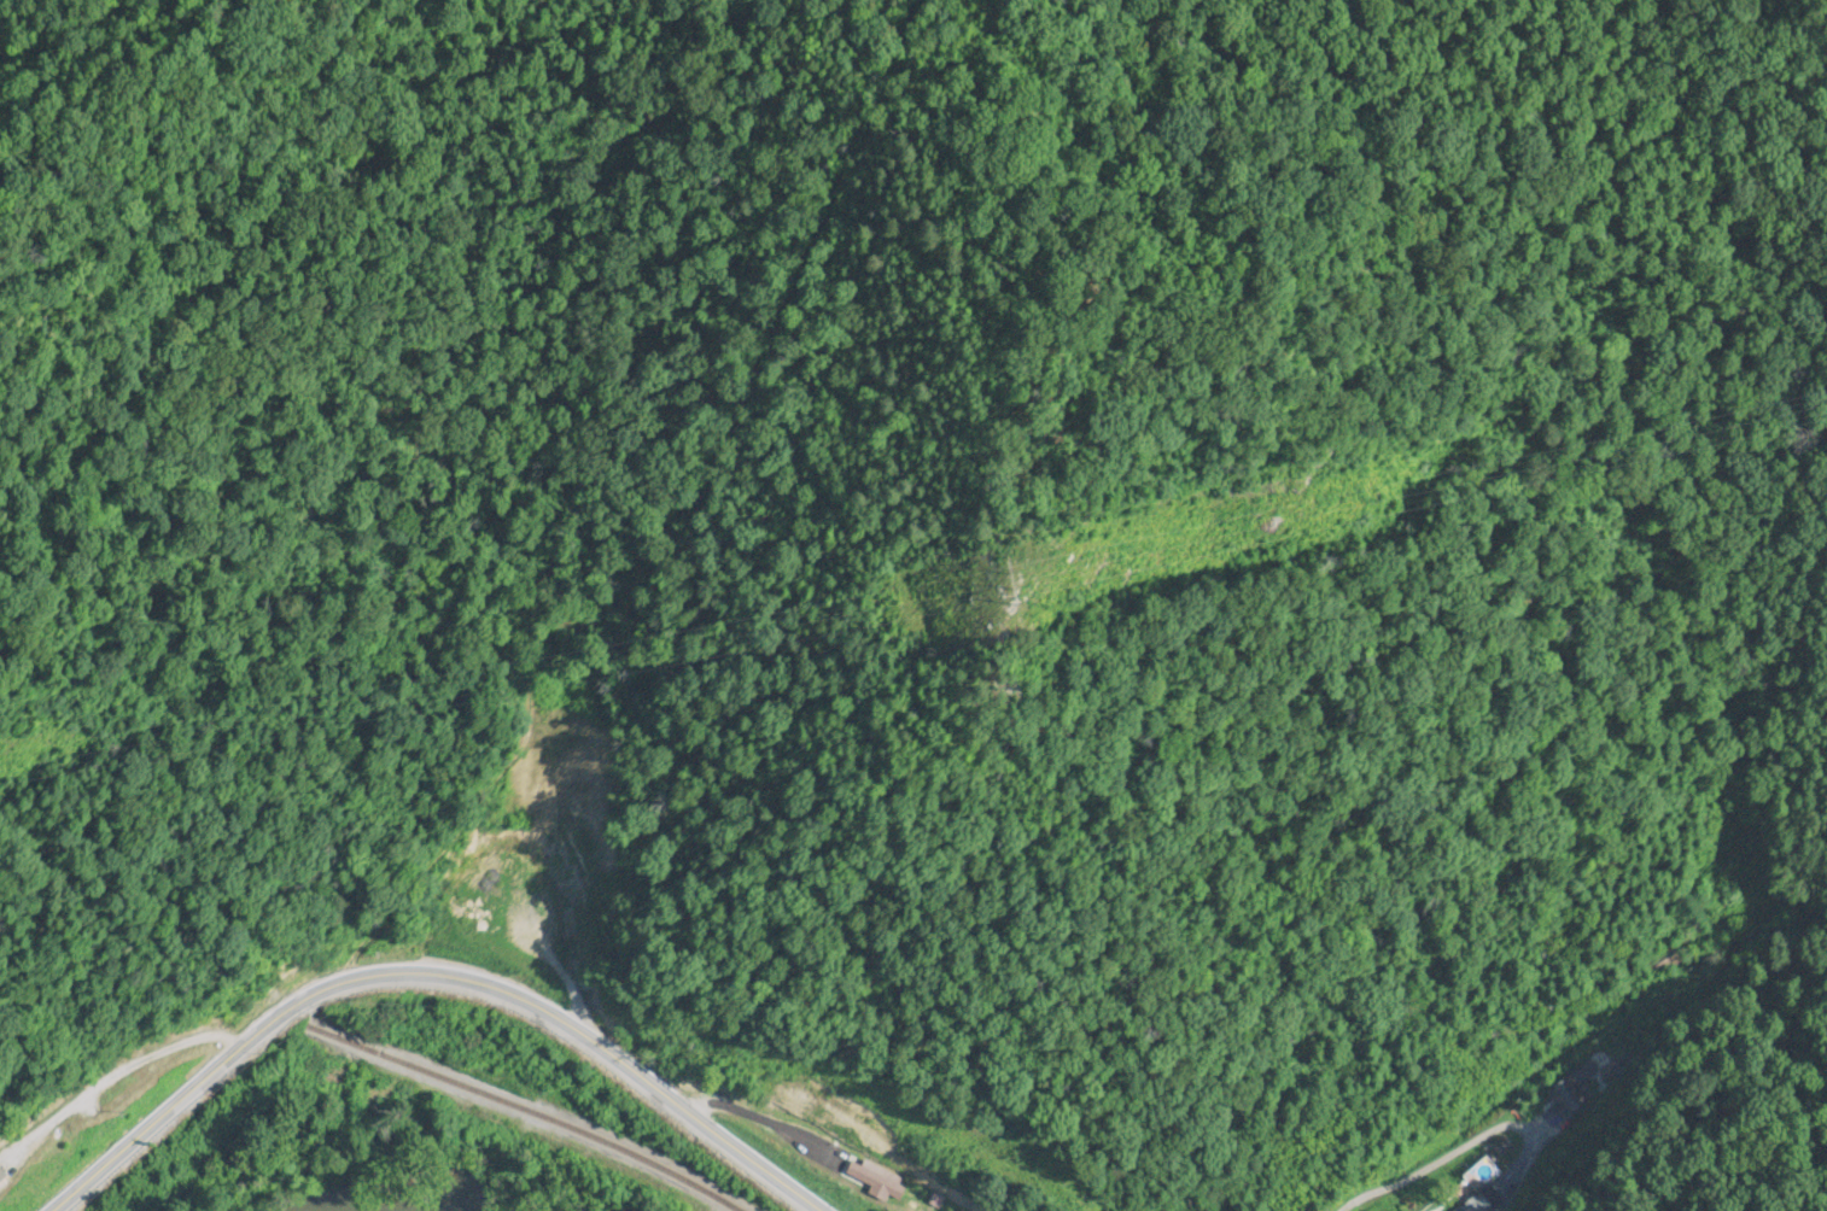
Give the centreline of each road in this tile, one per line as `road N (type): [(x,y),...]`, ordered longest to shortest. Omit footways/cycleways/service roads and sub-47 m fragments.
road 1 (primary): [(822,1210),(558,1019),(479,985),(422,978),(331,989),(267,1030),(55,1210)]

